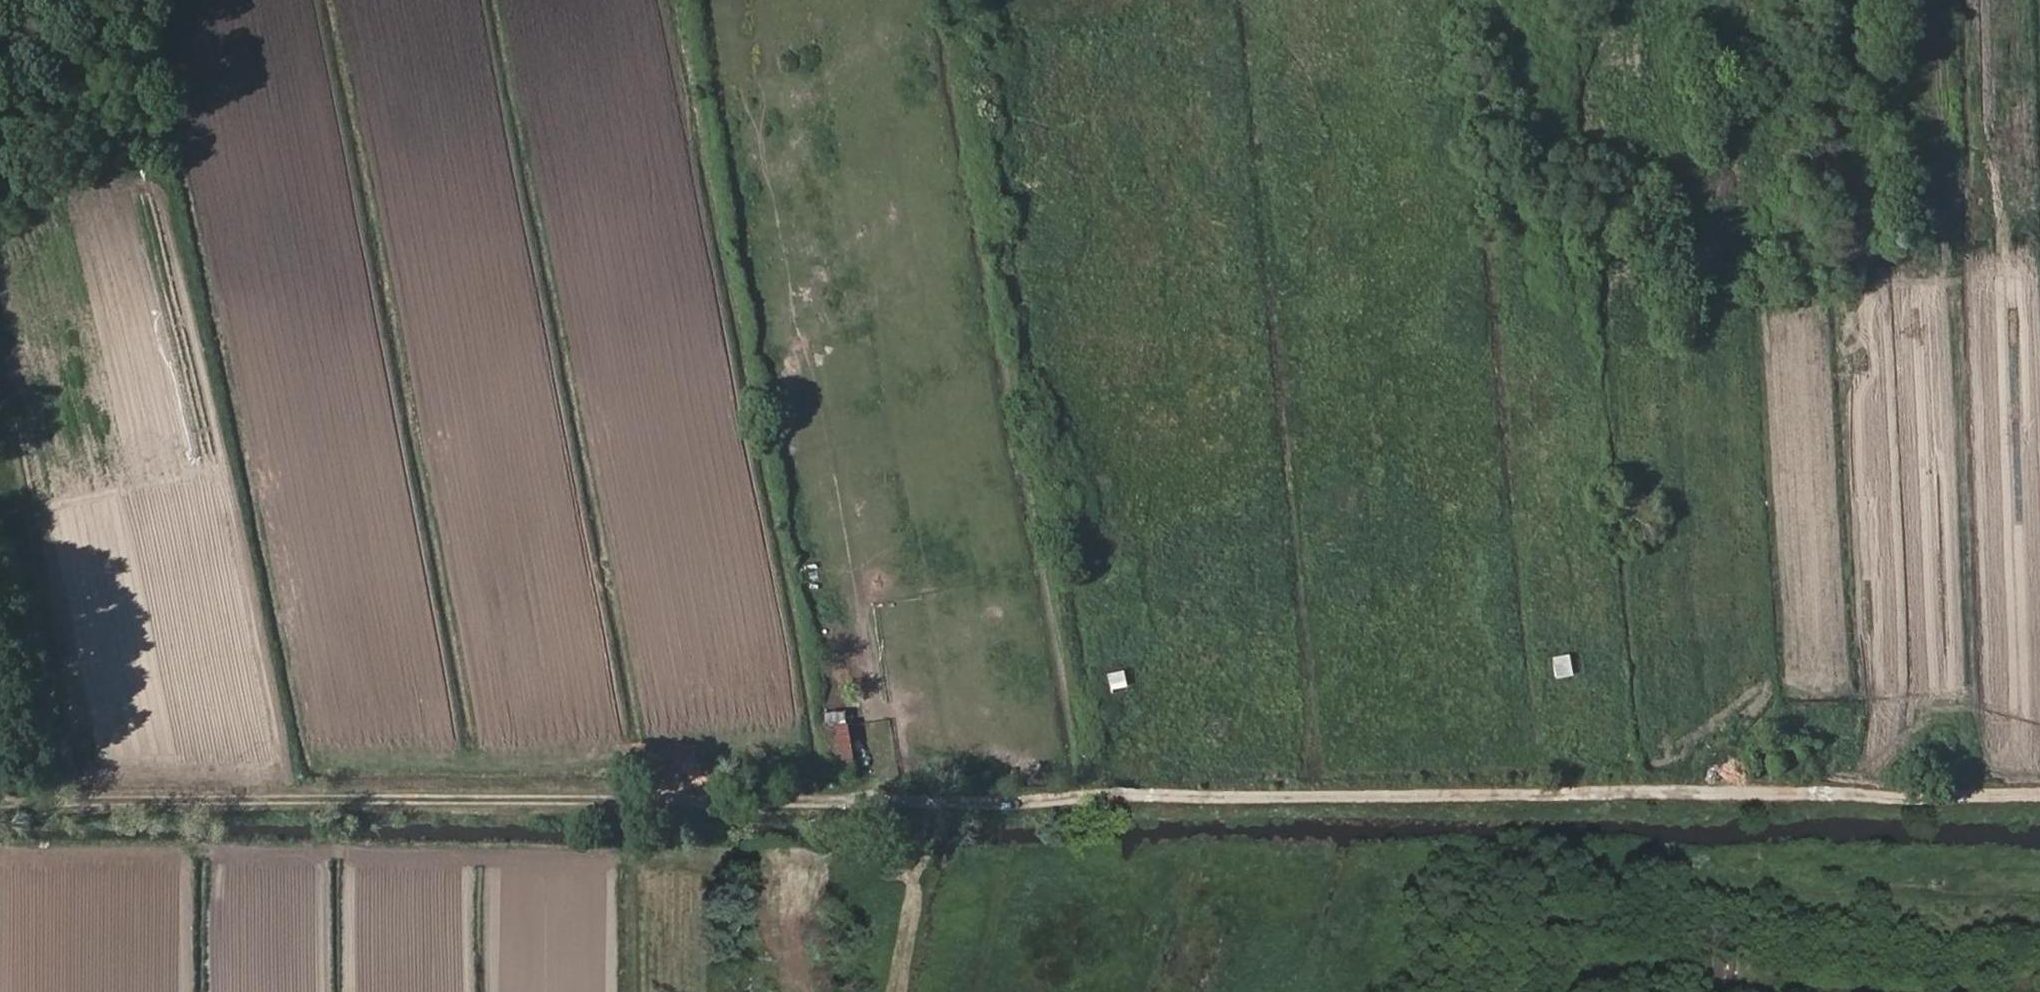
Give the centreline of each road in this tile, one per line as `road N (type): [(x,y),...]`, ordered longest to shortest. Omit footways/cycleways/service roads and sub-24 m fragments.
road 1 (track): [(2039,792),(0,803)]

